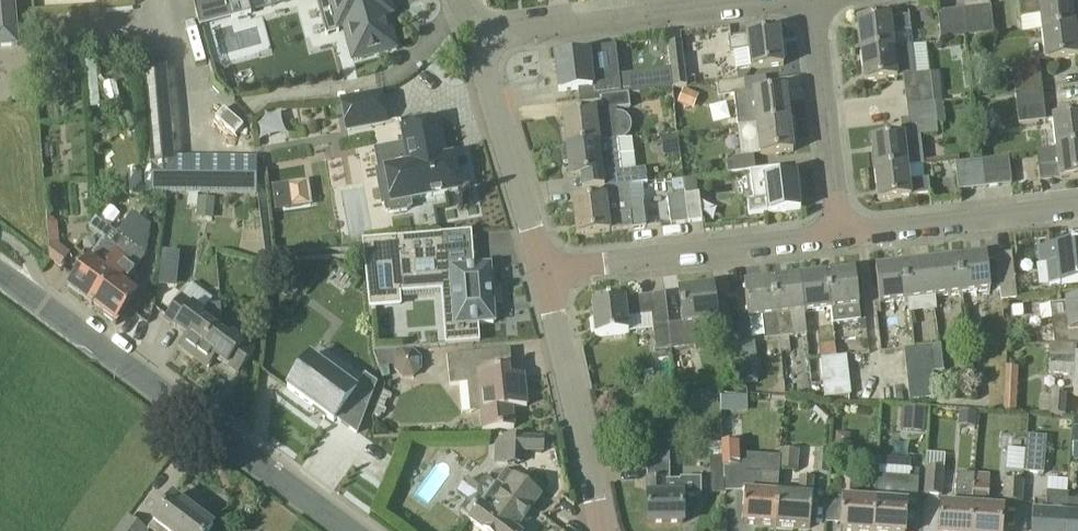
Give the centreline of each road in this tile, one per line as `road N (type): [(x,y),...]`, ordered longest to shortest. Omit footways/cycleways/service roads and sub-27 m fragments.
road 1 (secondary): [(348,530),(0,271)]
road 2 (residential): [(480,37),(797,0)]
road 3 (residential): [(545,278),(842,235)]
road 4 (residential): [(600,530),(545,278)]
road 5 (residential): [(545,278),(480,37)]
road 6 (residential): [(842,235),(810,0)]
road 7 (residential): [(842,235),(1077,210)]

